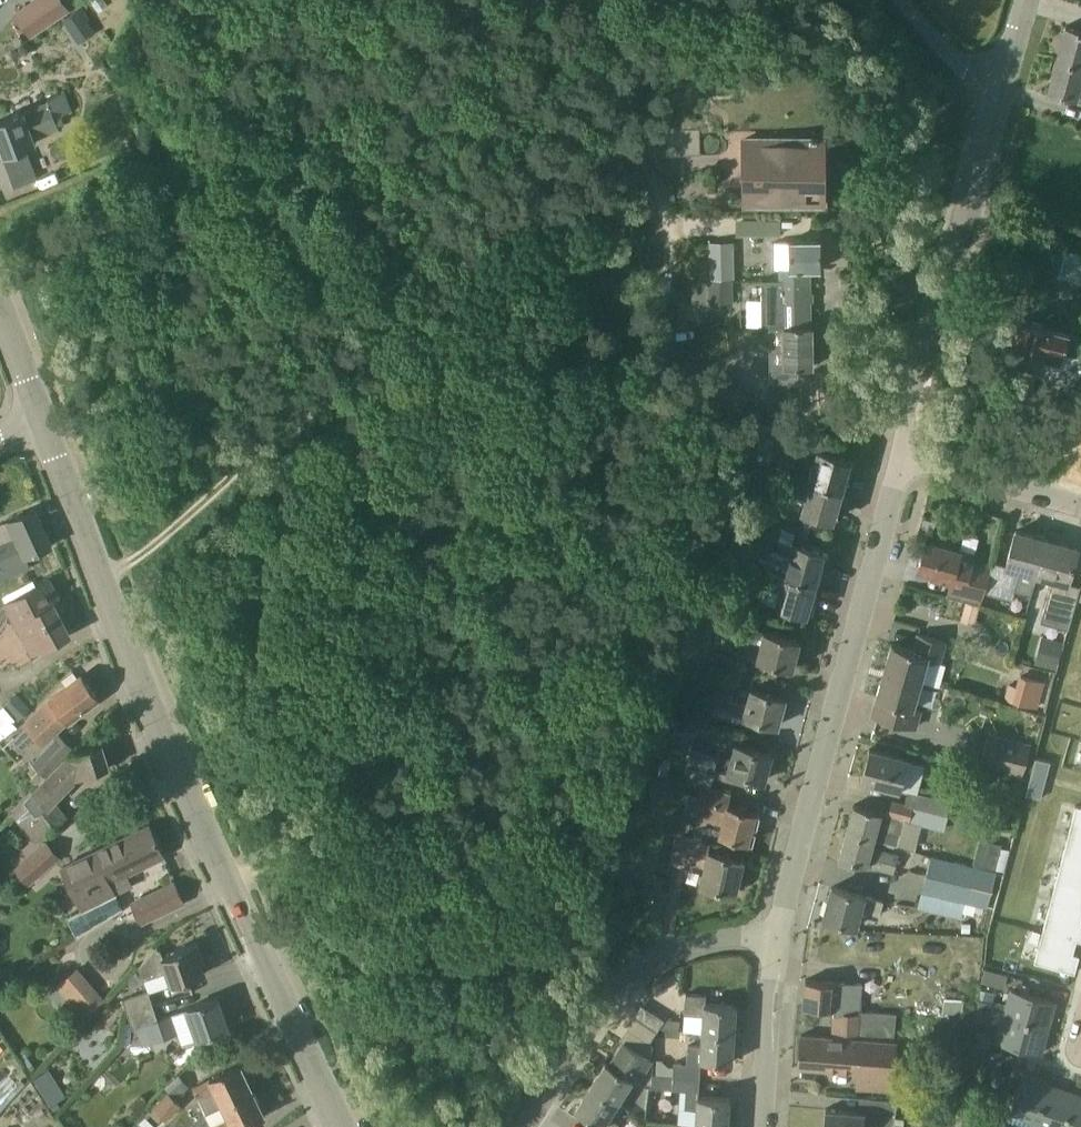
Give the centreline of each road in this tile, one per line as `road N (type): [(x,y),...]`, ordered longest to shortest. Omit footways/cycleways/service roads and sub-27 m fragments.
road 1 (track): [(221,884),(289,843),(362,772),(464,661),(659,413),(652,184),(618,149),(566,141),(90,576)]
road 2 (secondary): [(333,1126),(142,714),(31,423)]
road 3 (residential): [(776,942),(892,451)]
road 4 (unclassified): [(892,451),(1000,92)]
road 5 (residential): [(520,1126),(638,962),(694,937),(776,942)]
road 6 (residential): [(1080,502),(892,451)]
road 7 (unclassified): [(763,1126),(776,942)]
road 8 (unclassified): [(1000,92),(894,0)]

